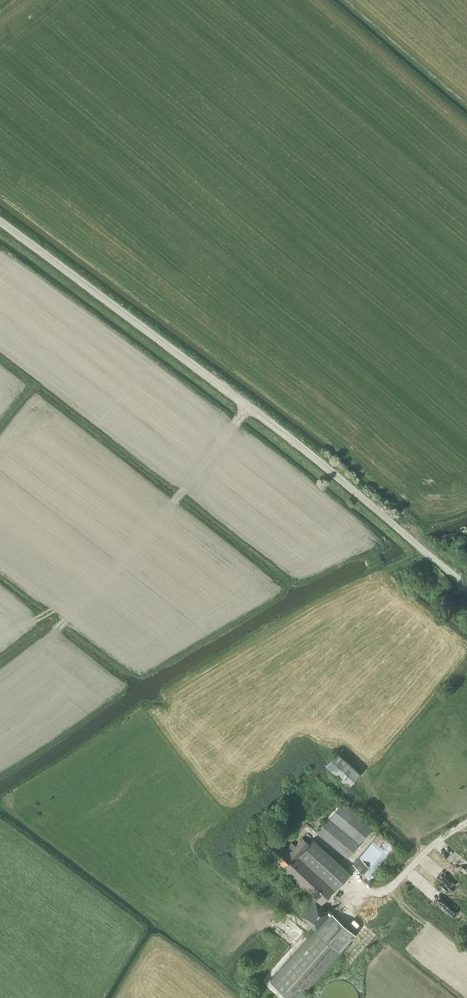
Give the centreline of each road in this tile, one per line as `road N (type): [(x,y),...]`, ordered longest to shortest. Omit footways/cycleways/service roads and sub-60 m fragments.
road 1 (tertiary): [(466,587),(248,405),(0,221)]
road 2 (track): [(248,405),(174,504)]

